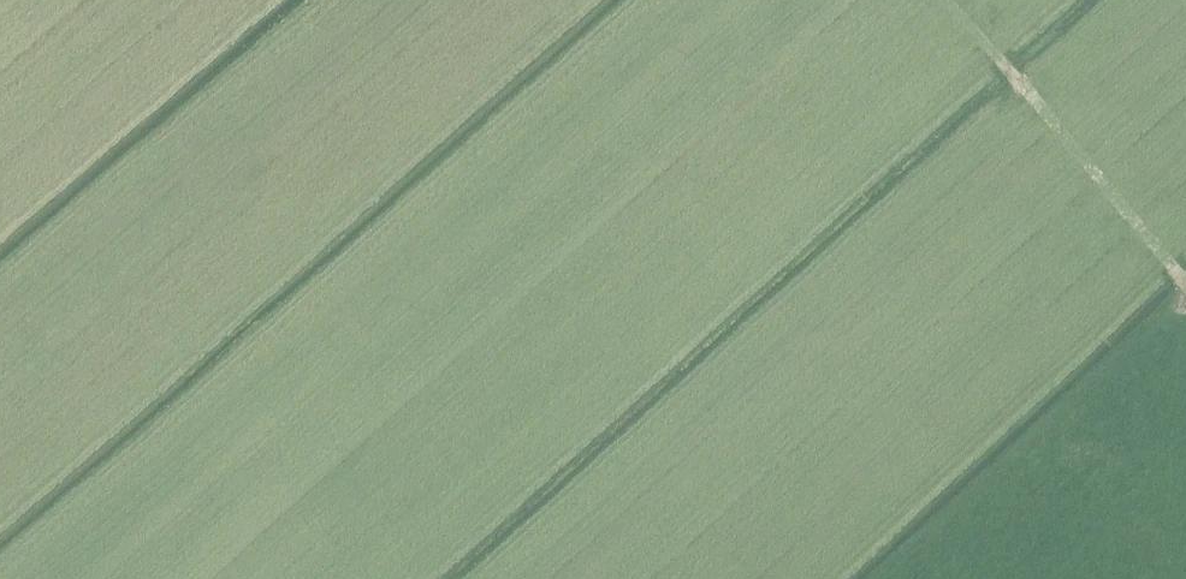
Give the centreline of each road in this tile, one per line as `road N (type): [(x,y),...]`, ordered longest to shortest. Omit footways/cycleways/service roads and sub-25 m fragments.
road 1 (track): [(1185,286),(947,0)]

